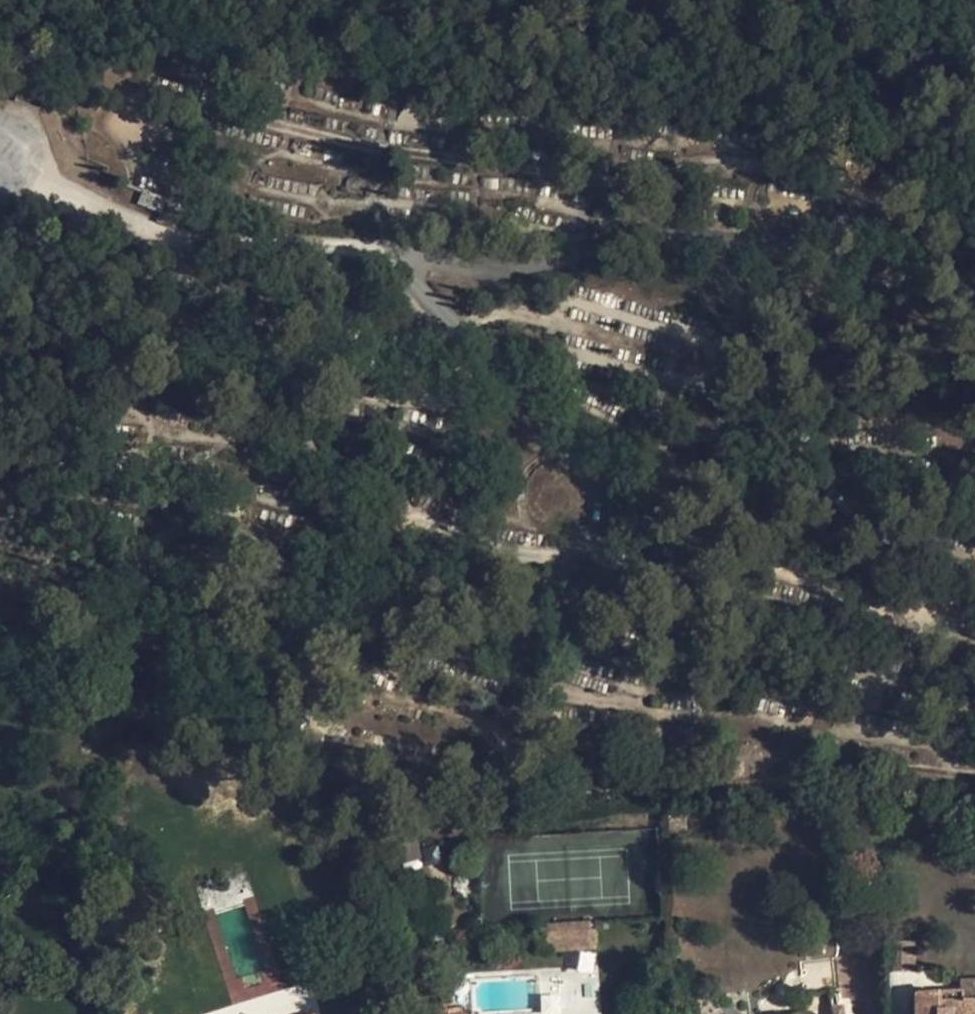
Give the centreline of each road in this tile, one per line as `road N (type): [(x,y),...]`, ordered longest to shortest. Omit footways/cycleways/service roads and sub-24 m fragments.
road 1 (unclassified): [(0,172),(164,239),(512,269),(644,242),(755,248),(822,236),(846,223),(894,163)]

